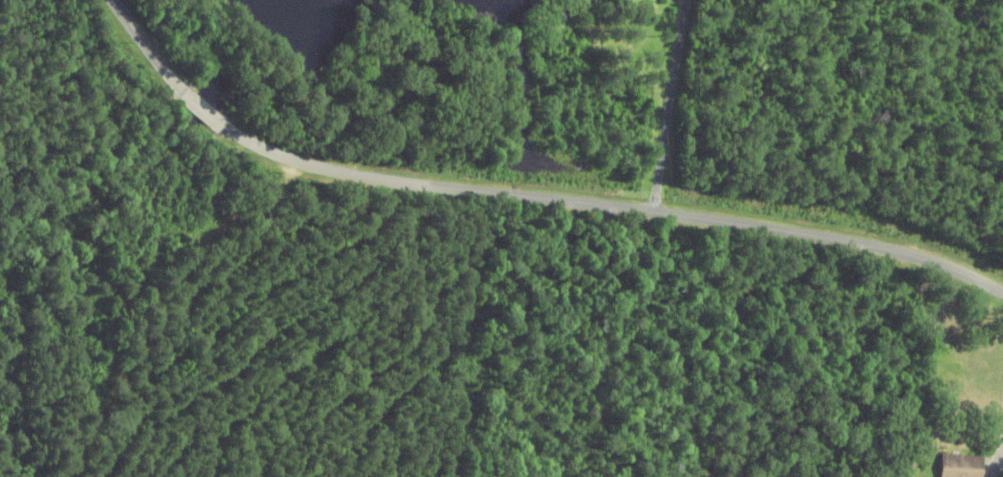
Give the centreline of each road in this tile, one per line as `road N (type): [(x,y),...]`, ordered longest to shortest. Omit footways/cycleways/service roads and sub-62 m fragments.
road 1 (residential): [(1002,292),(825,234),(585,198),(316,172),(229,134)]
road 2 (residential): [(679,24),(656,212)]
road 3 (residential): [(190,98),(113,0)]

